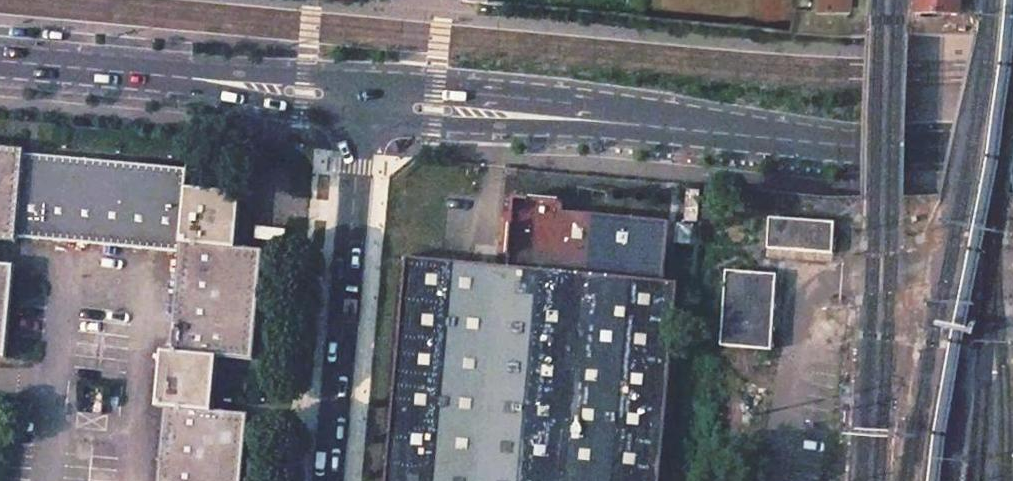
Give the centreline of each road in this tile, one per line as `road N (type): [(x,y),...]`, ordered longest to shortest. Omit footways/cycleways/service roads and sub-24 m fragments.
road 1 (tertiary): [(646,126),(857,153),(1012,148)]
road 2 (unclassified): [(359,117),(322,480)]
road 3 (tertiary): [(359,117),(557,131),(646,126)]
road 4 (tertiary): [(646,126),(579,105),(368,82)]
road 5 (tertiary): [(0,62),(193,80)]
road 6 (tertiary): [(368,82),(193,80)]
road 7 (tertiary): [(193,80),(248,100),(359,117)]

